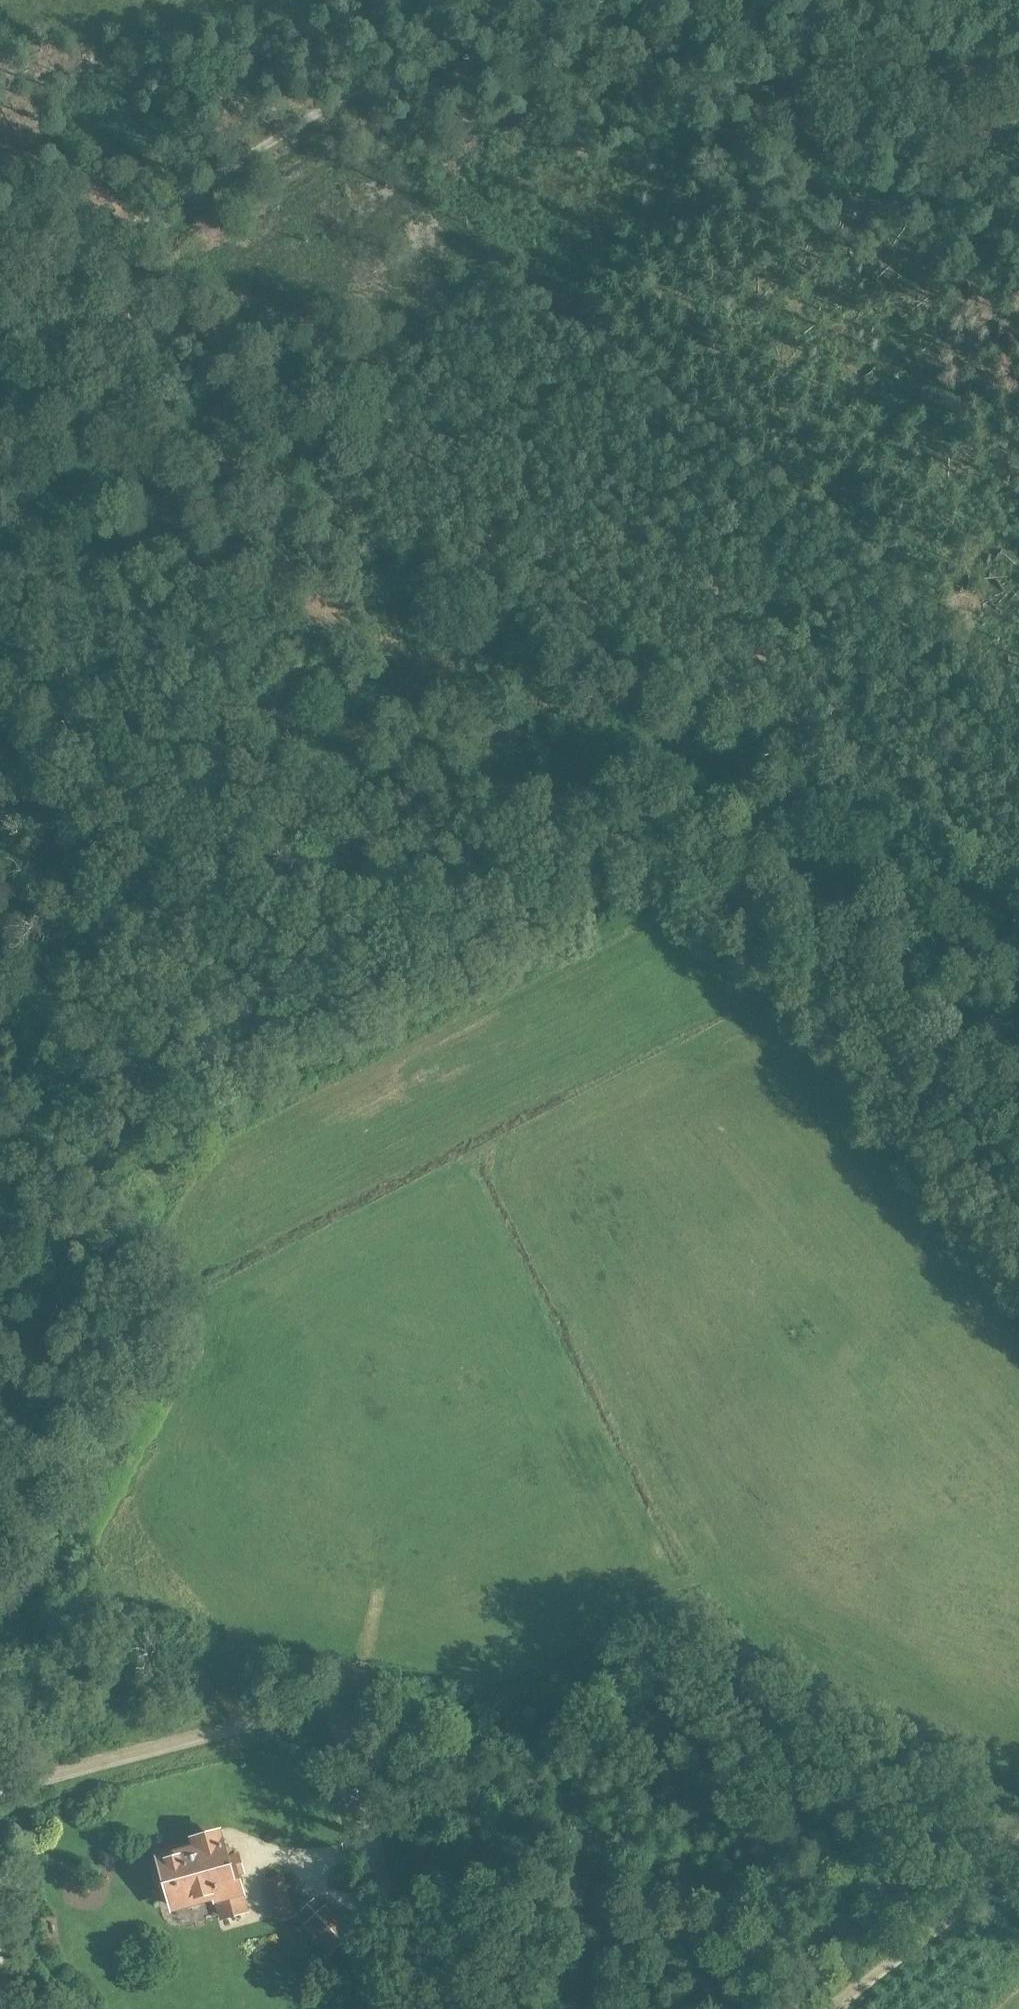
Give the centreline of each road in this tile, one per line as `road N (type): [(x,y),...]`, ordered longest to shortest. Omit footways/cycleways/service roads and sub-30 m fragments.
road 1 (track): [(0,1788),(309,1708),(333,1712),(345,1730),(421,2008)]
road 2 (track): [(546,0),(412,58),(0,291)]
road 3 (track): [(1018,1837),(966,1908),(825,2008)]

